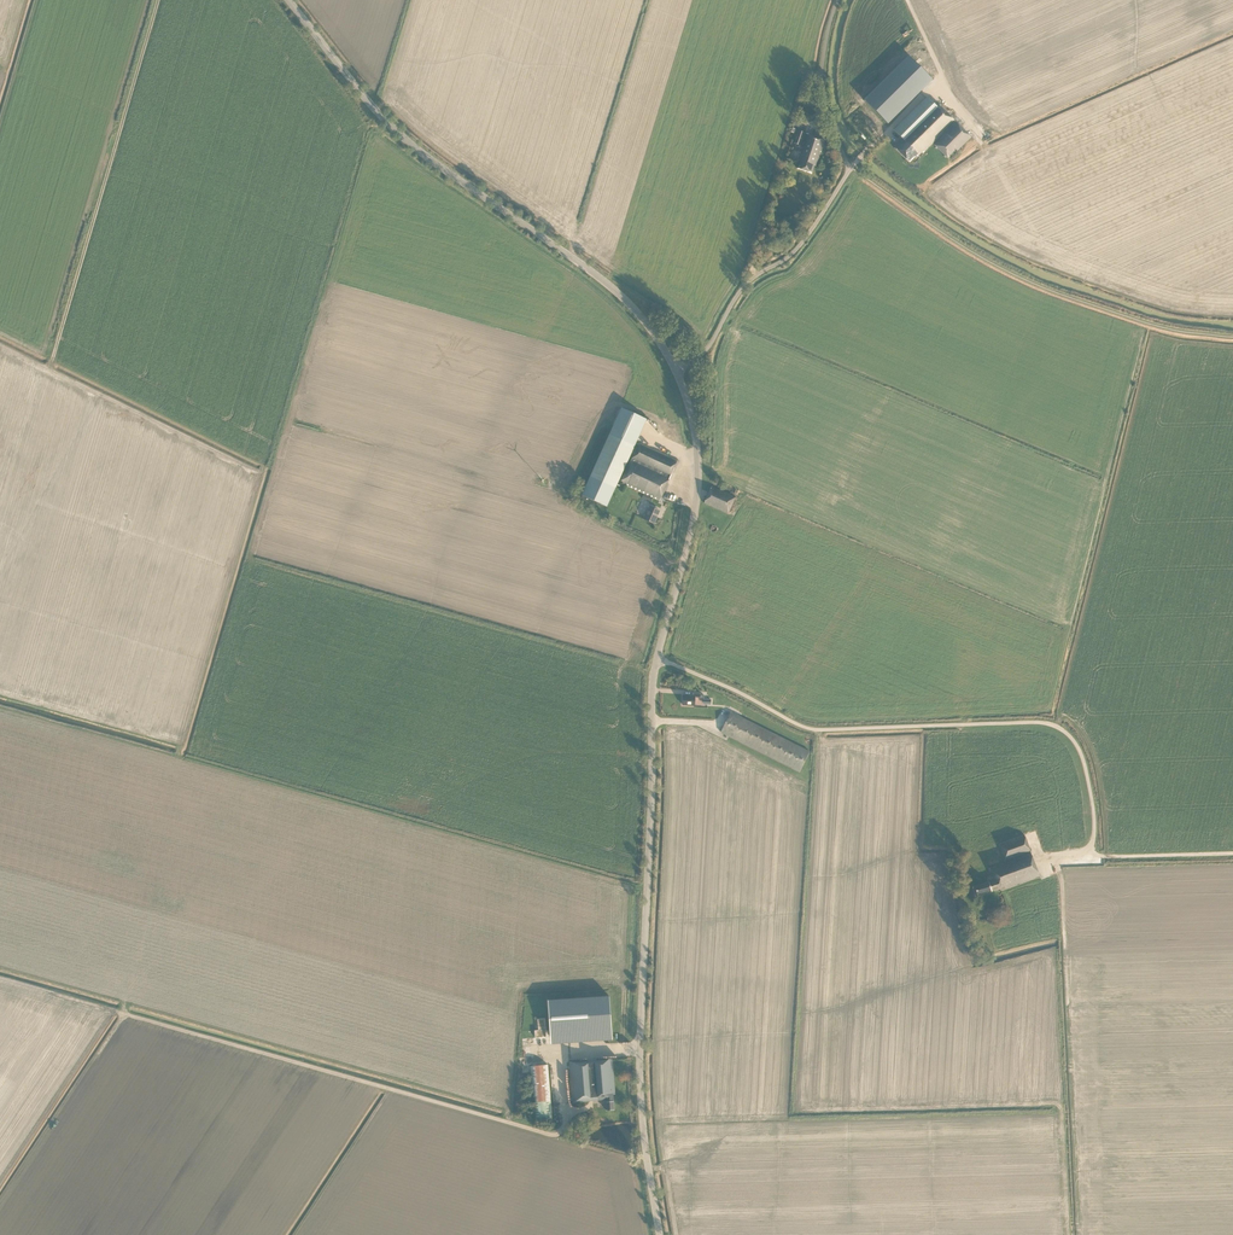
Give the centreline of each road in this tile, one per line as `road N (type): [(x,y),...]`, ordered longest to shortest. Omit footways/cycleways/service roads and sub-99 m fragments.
road 1 (tertiary): [(659,1234),(640,1060),(652,692),(697,498),(692,419),(676,369)]
road 2 (tertiary): [(676,369),(642,317),(596,274),(405,141),(289,0)]
road 3 (unclassified): [(676,369),(710,345),(749,282),(803,243),(851,167),(822,94),(838,0)]
road 4 (track): [(1232,853),(1087,854)]
road 5 (track): [(1060,863),(1067,1004)]

